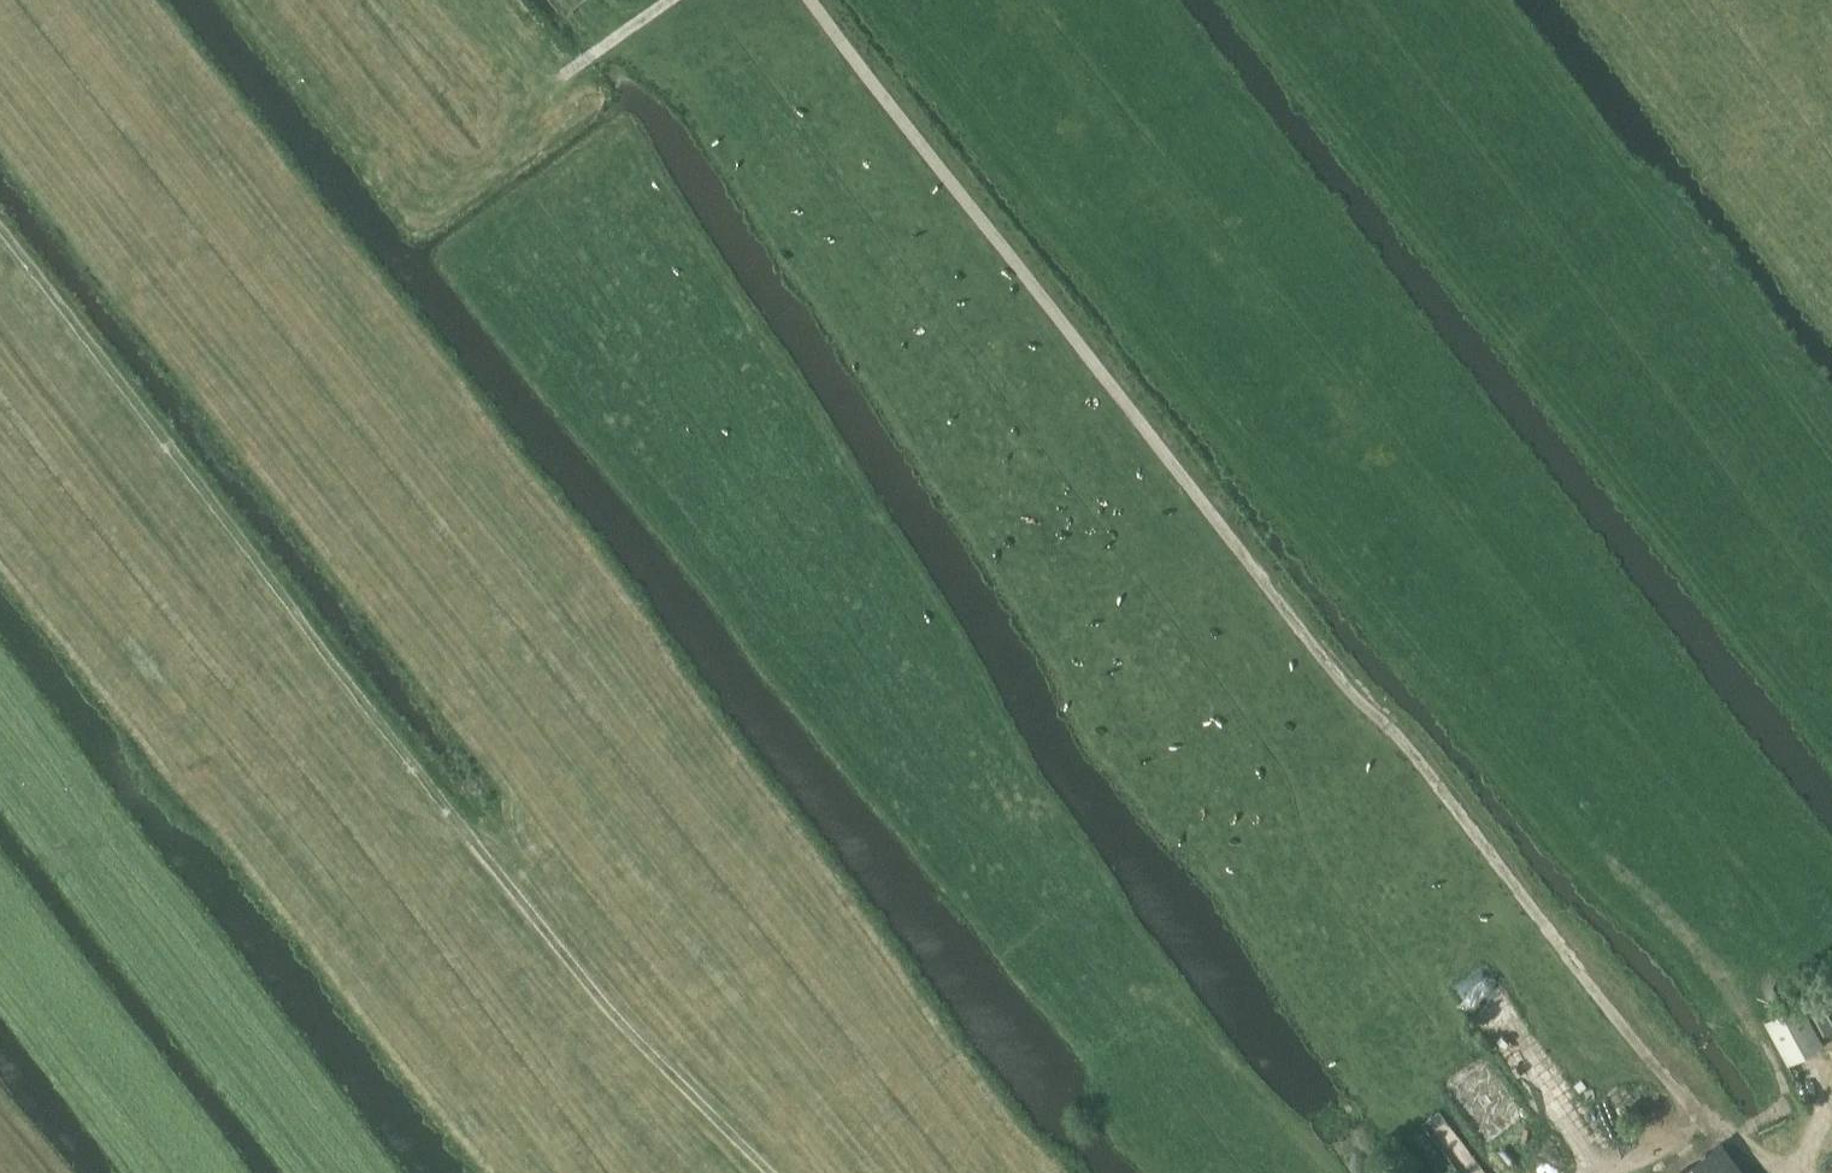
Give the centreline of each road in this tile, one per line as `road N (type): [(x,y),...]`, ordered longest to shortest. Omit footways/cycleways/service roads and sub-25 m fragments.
road 1 (track): [(1668,1086),(1396,731),(810,0)]
road 2 (track): [(776,1172),(621,1024),(0,233)]
road 3 (track): [(565,74),(672,0)]

